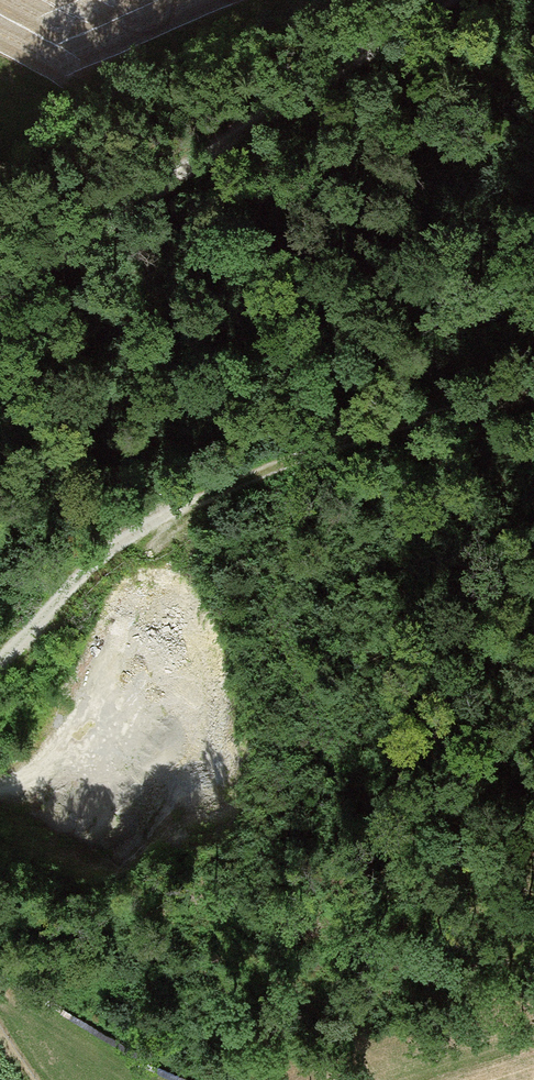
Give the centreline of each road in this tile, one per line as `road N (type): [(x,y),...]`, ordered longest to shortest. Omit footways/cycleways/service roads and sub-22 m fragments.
road 1 (track): [(0,778),(44,736),(111,589),(156,531),(228,486),(338,444),(437,412),(533,395)]
road 2 (track): [(448,0),(0,296)]
road 3 (track): [(0,994),(136,1079)]

